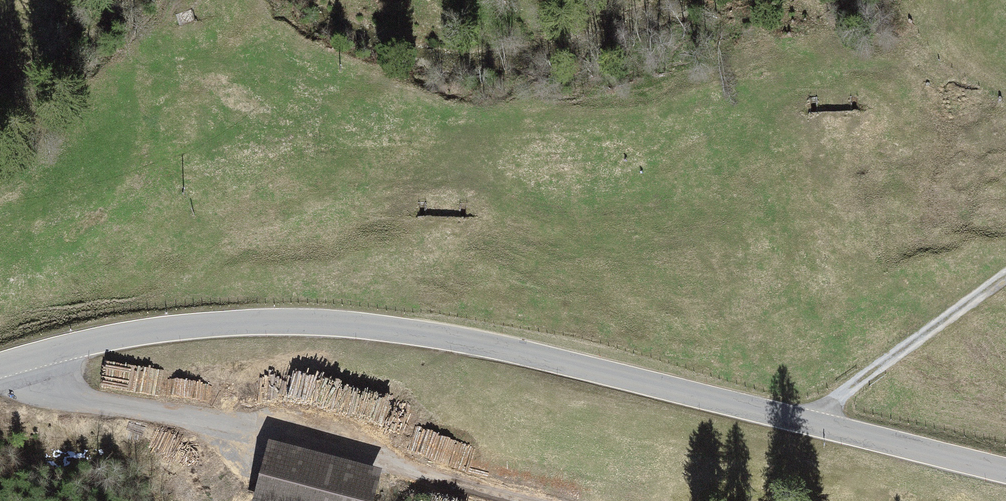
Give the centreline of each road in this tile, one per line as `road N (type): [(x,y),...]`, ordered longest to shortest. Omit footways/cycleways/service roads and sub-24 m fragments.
road 1 (tertiary): [(0,365),(161,330),(349,324),(500,347),(1005,471)]
road 2 (track): [(31,356),(99,407),(354,453),(529,500)]
road 3 (track): [(806,423),(1005,278)]

